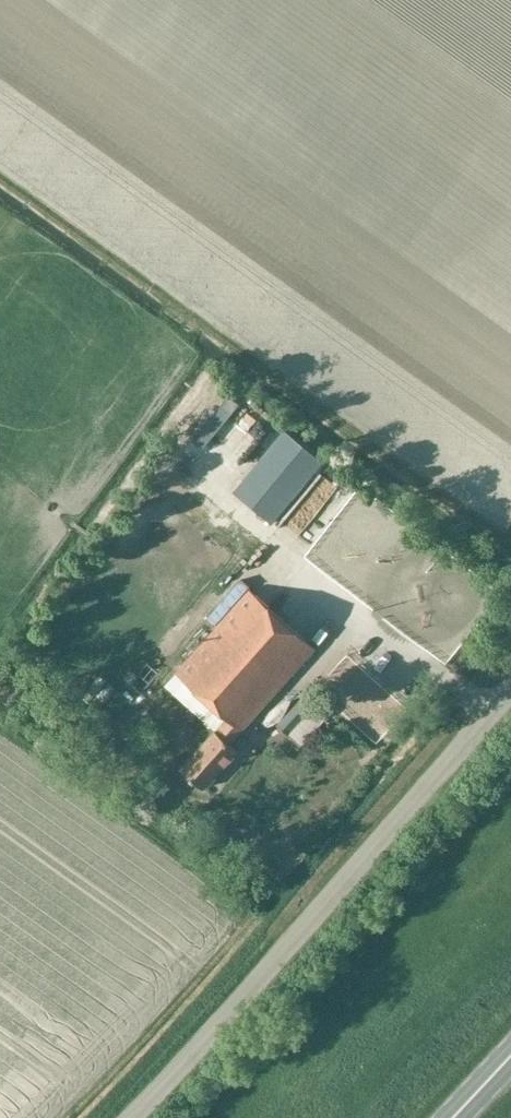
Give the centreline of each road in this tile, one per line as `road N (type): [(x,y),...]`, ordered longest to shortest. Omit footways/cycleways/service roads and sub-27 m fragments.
road 1 (unclassified): [(140,1117),(510,700)]

